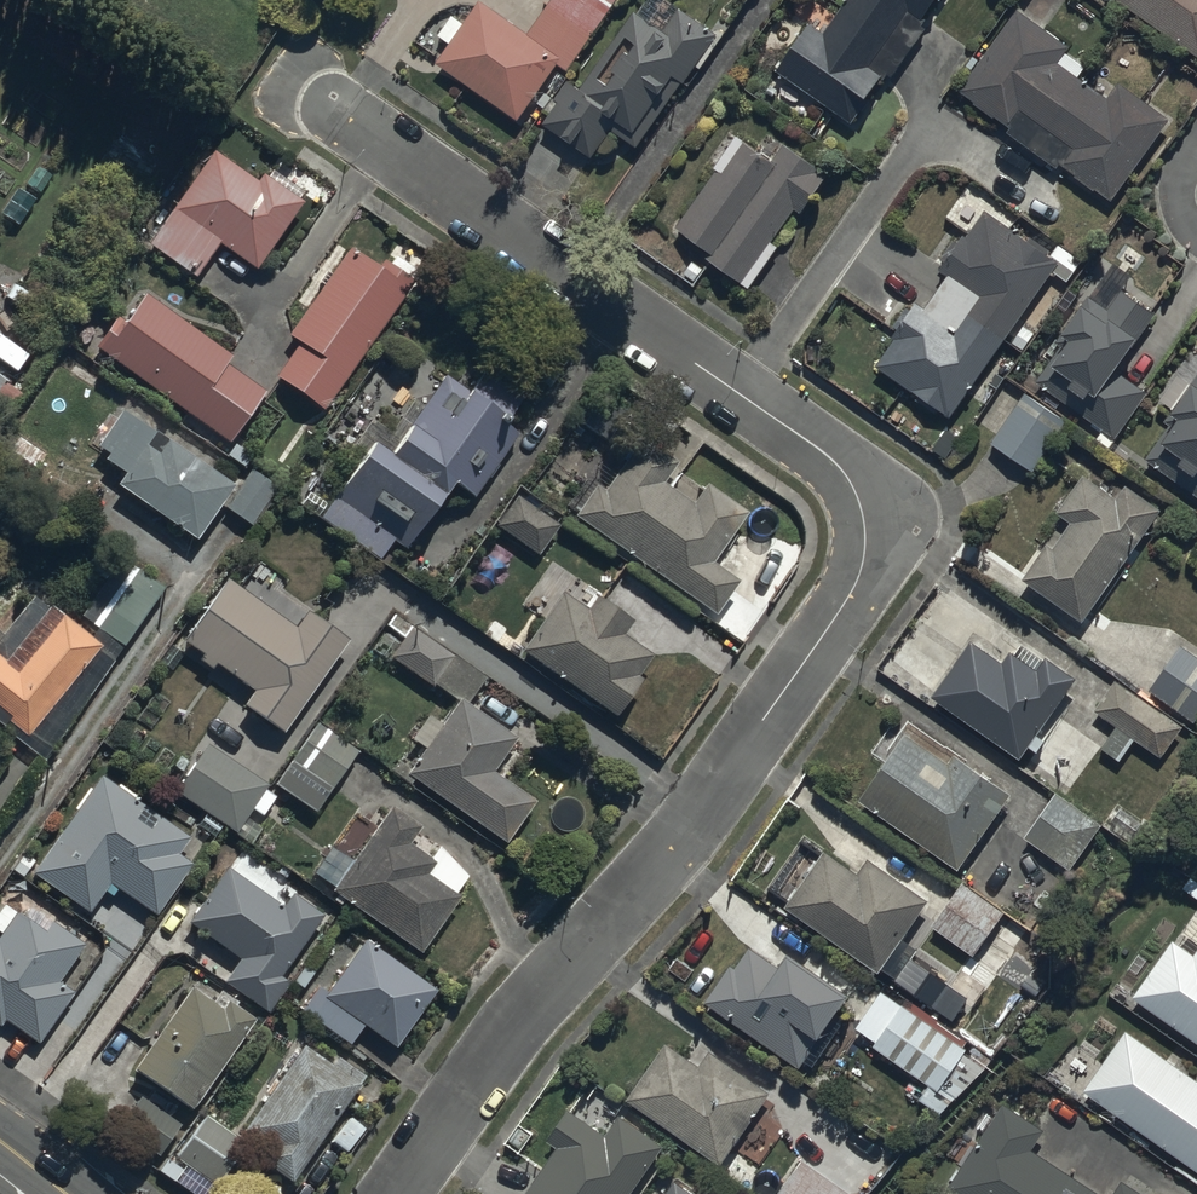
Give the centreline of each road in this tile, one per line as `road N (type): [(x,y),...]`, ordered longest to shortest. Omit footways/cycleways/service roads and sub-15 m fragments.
road 1 (residential): [(395,1193),(711,791),(852,591),(865,553),(852,485),(828,456),(344,117)]

